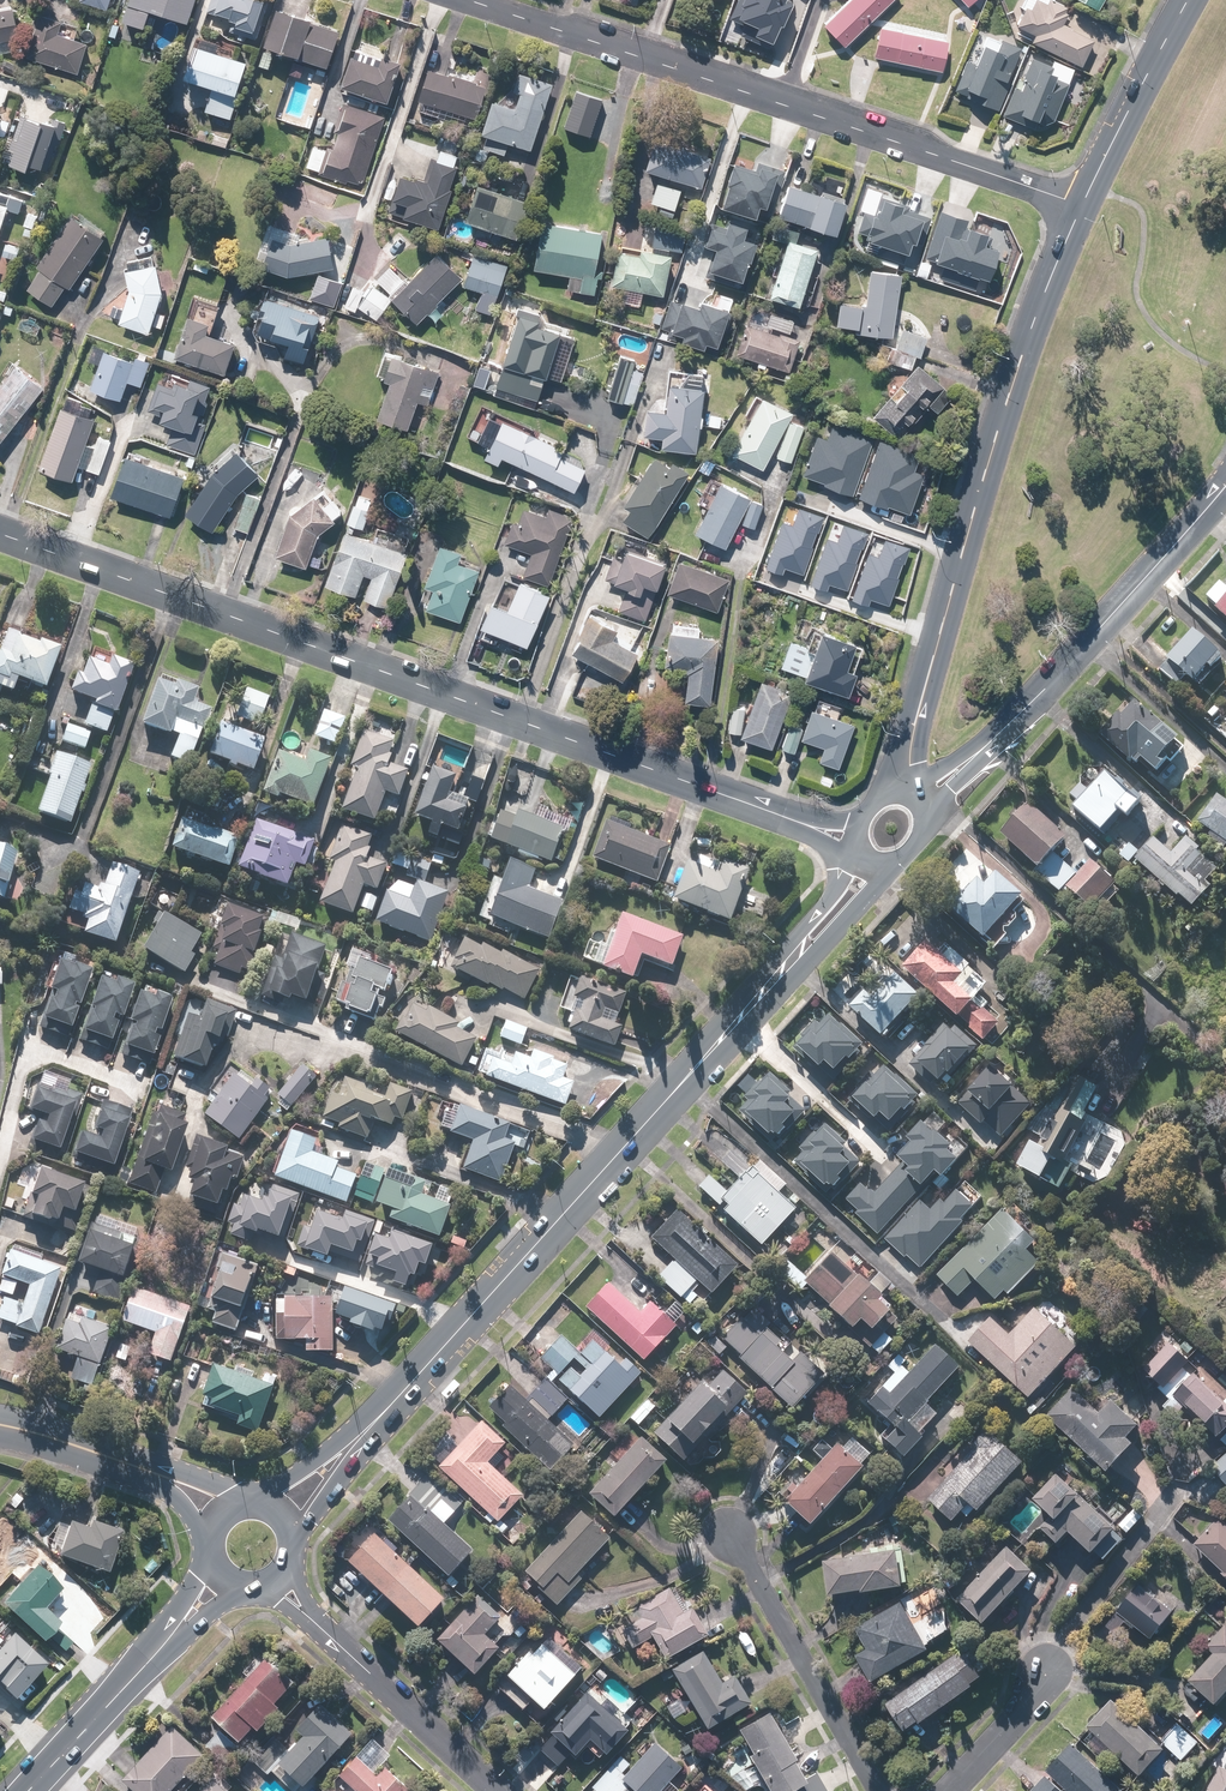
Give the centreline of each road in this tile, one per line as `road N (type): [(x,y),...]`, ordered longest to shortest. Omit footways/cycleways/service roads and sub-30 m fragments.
road 1 (tertiary): [(0,533),(784,814)]
road 2 (residential): [(469,0),(1081,204)]
road 3 (primary): [(353,1442),(772,982)]
road 4 (primary): [(898,791),(1008,397),(1081,204)]
road 5 (secondary): [(1219,490),(985,747)]
road 6 (residential): [(871,1790),(733,1533)]
road 7 (residential): [(305,1612),(499,1790)]
road 8 (primary): [(1081,204),(1187,0)]
road 9 (primary): [(180,1629),(32,1790)]
road 10 (secondary): [(0,1426),(162,1473)]
road 11 (primary): [(890,864),(824,943),(772,982)]
road 12 (primary): [(772,982),(863,850)]
road 13 (residential): [(944,1790),(1044,1673)]

